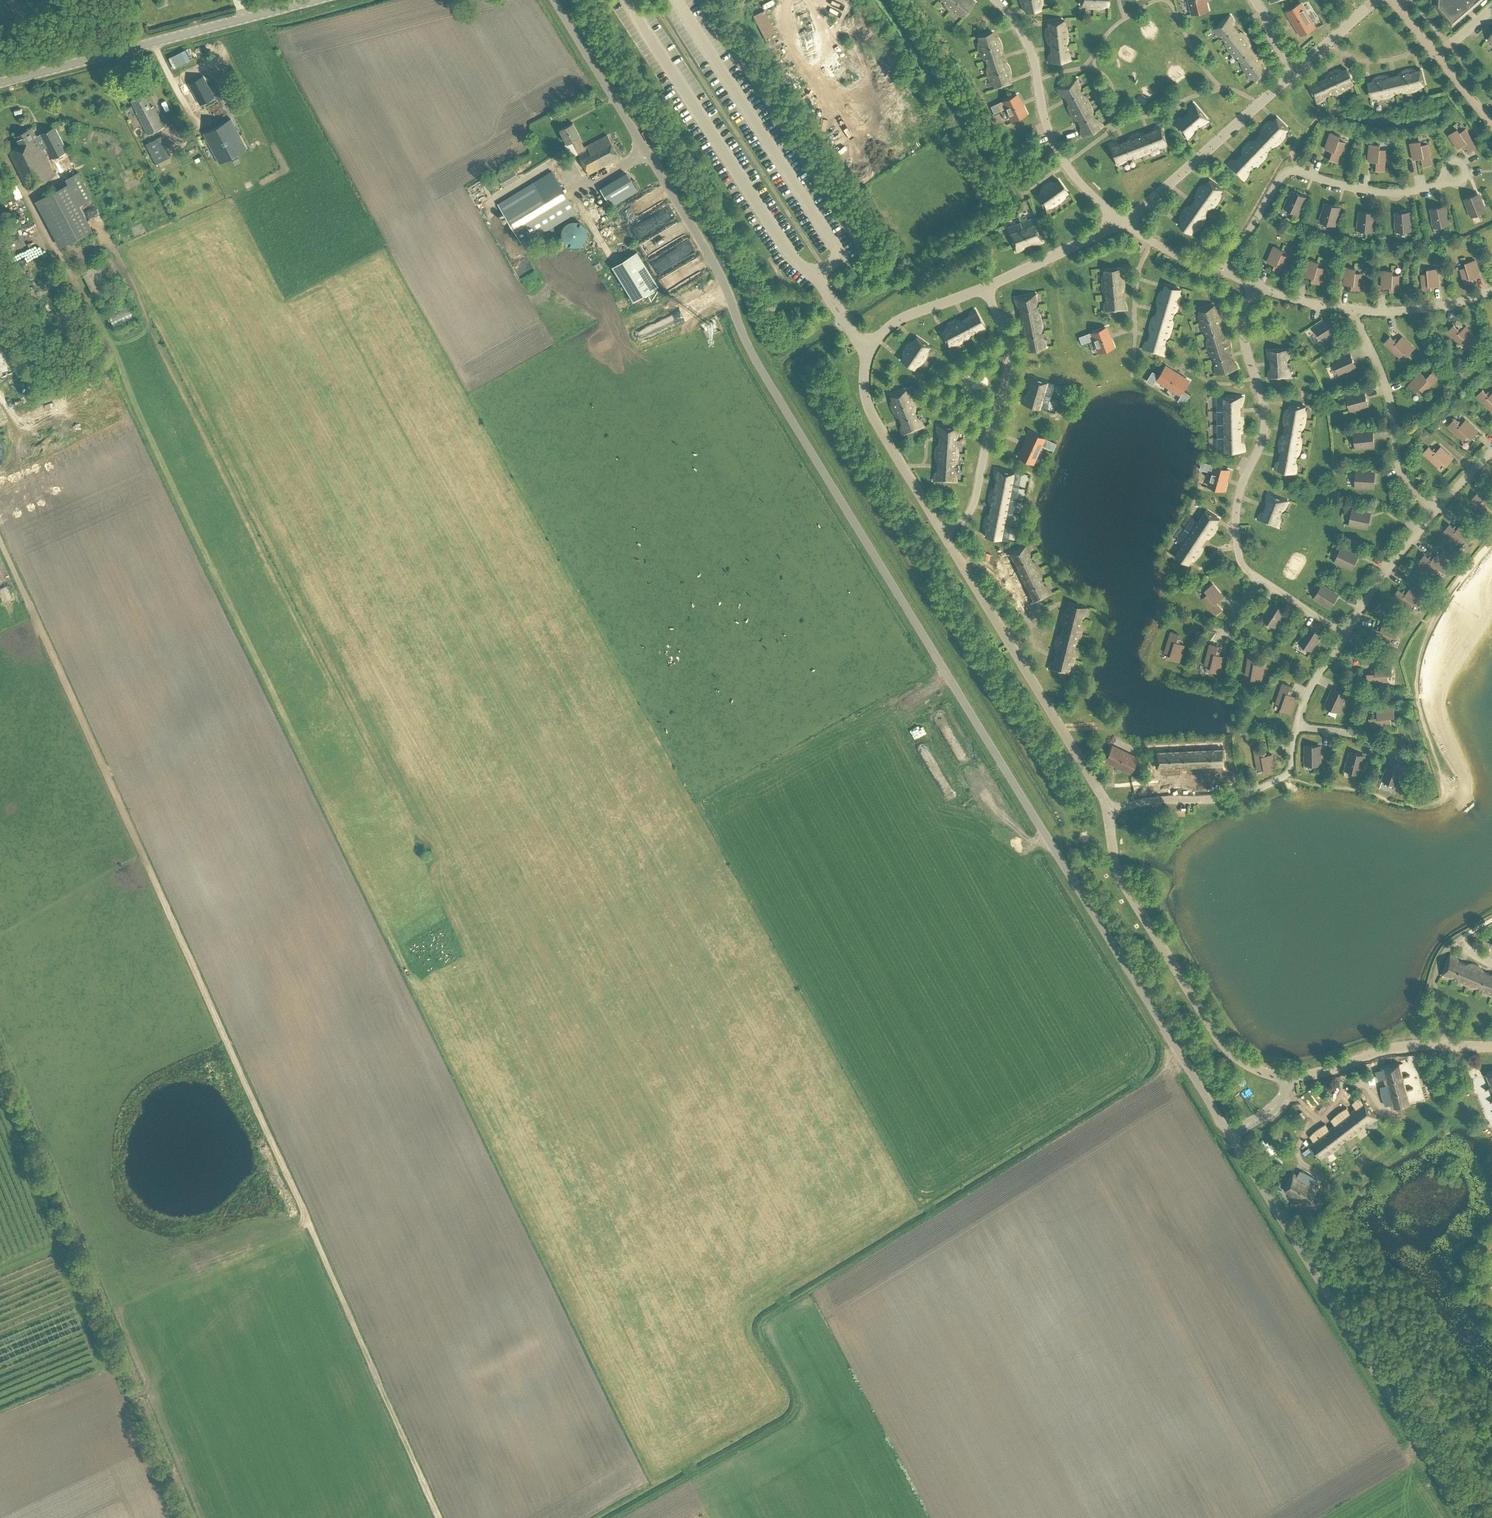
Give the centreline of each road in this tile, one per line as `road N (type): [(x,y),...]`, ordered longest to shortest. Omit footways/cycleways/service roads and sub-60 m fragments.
road 1 (unclassified): [(1465,1517),(748,349),(724,288),(555,0)]
road 2 (tertiary): [(0,83),(313,0)]

